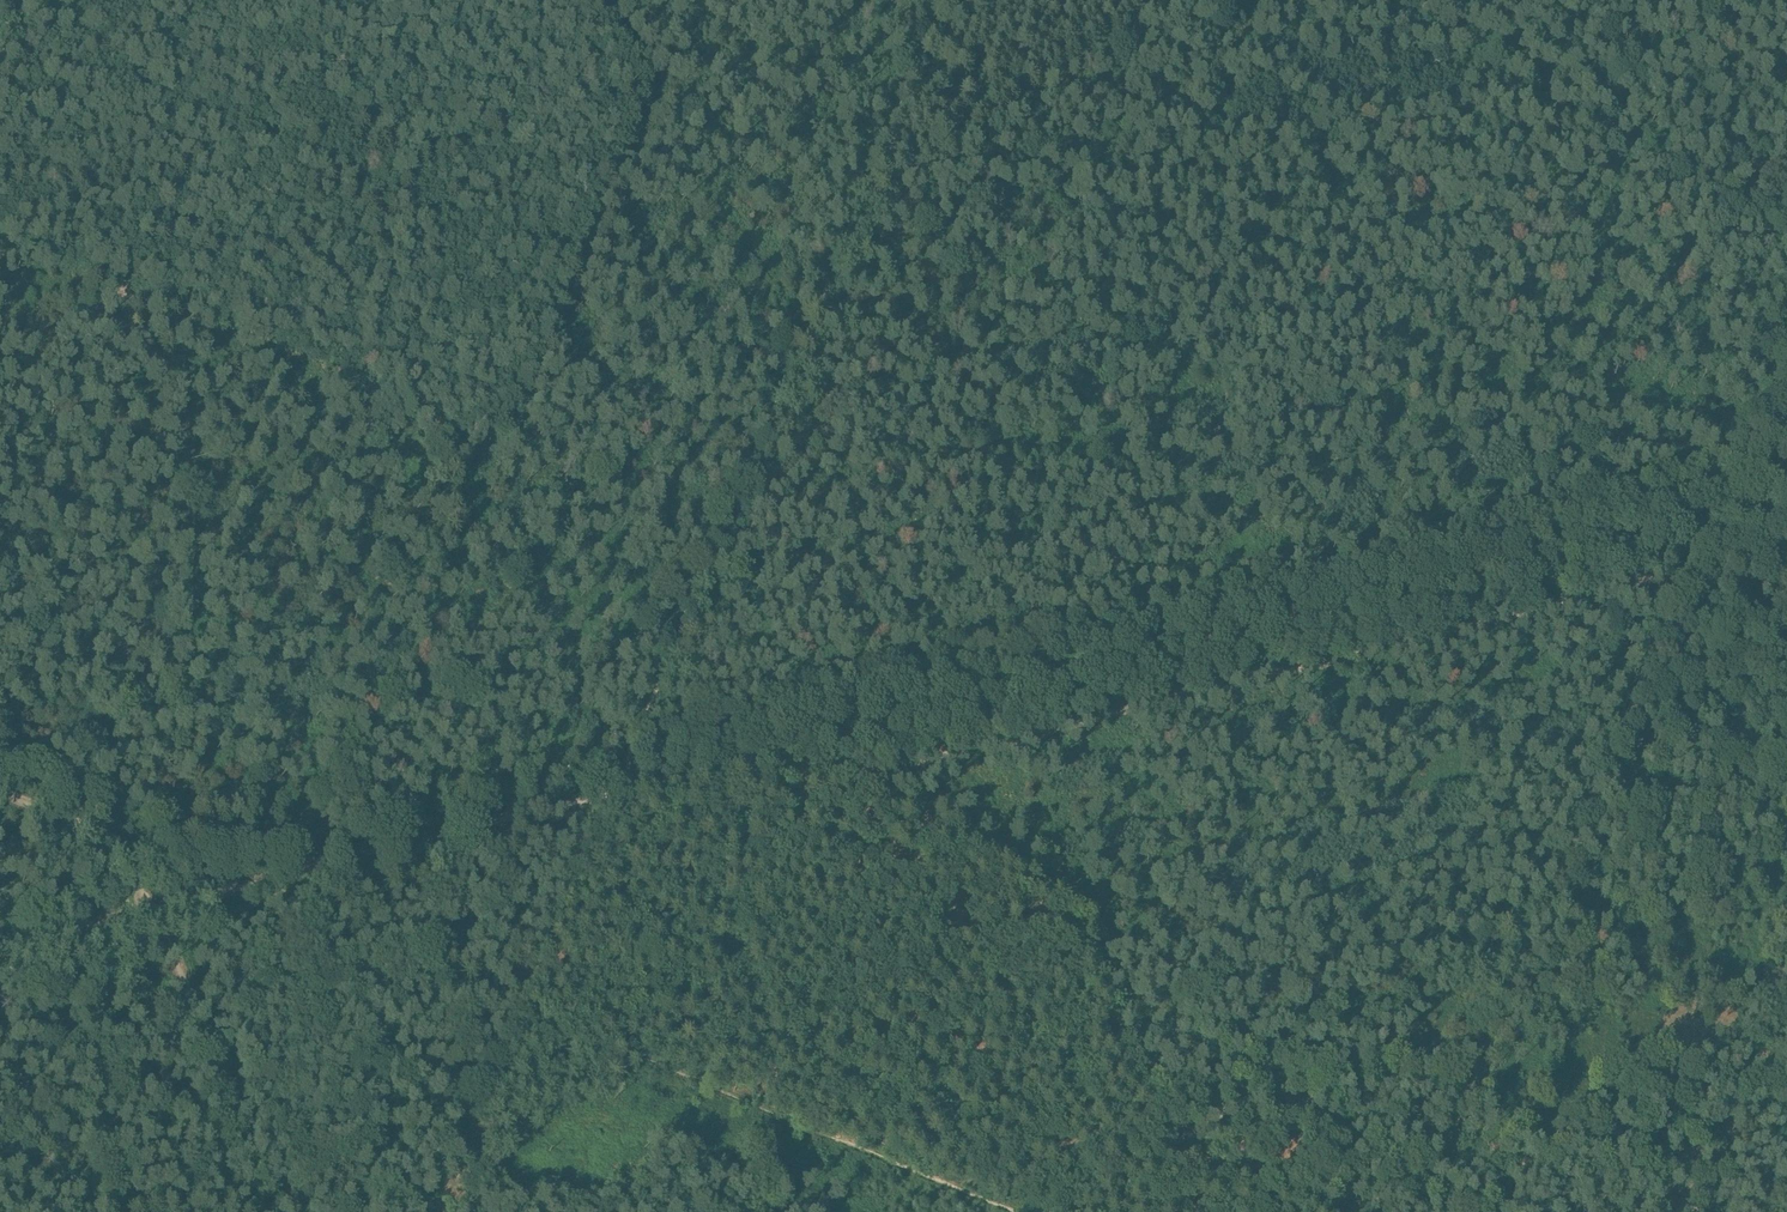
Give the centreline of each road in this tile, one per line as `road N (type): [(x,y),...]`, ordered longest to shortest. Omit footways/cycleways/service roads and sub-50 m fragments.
road 1 (track): [(1739,508),(1496,563),(1380,600),(1274,618),(1084,672),(929,701),(758,751),(589,785)]
road 2 (track): [(589,785),(664,642),(949,0)]
road 3 (track): [(1422,1211),(1720,485)]
road 4 (track): [(589,785),(148,902)]
road 5 (track): [(831,1130),(832,1086),(773,953),(662,769)]
road 6 (track): [(302,1211),(230,1073),(164,919),(148,902)]
road 7 (track): [(148,902),(121,868),(118,831),(0,796)]
road 8 (track): [(519,998),(582,809)]
road 9 (track): [(148,902),(0,942)]

